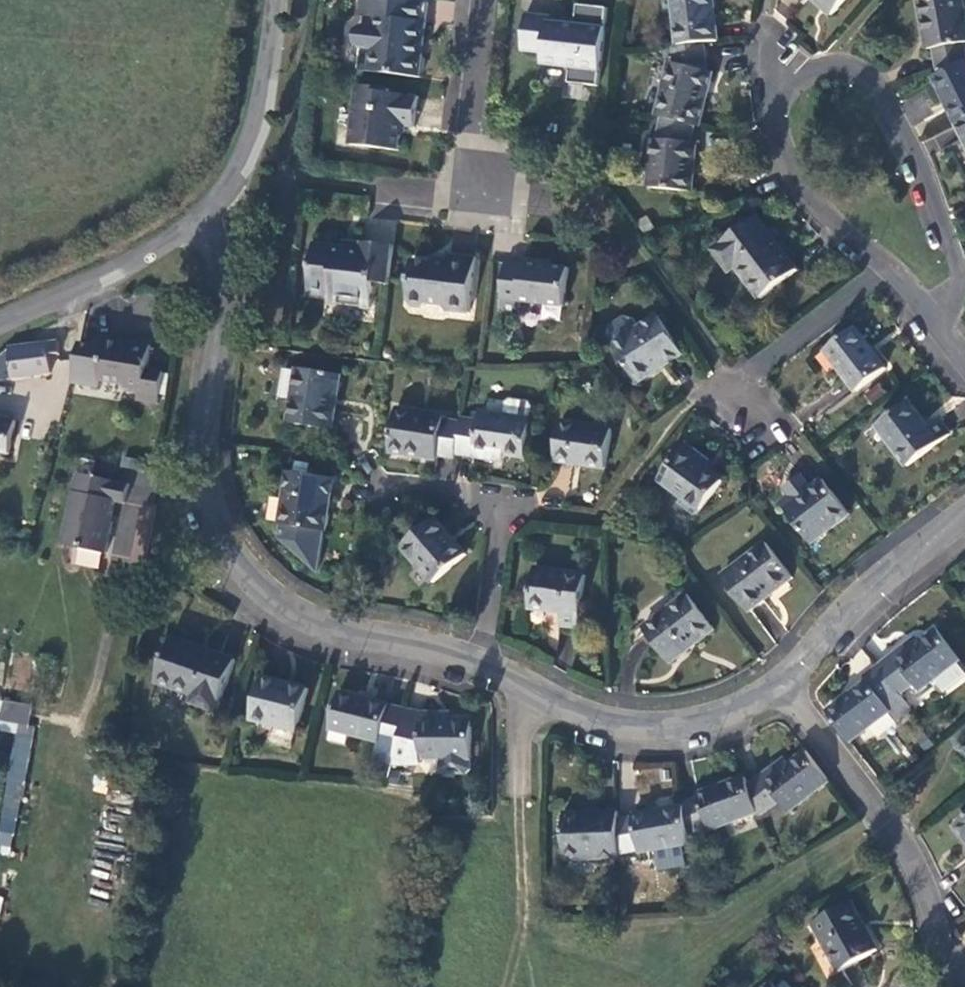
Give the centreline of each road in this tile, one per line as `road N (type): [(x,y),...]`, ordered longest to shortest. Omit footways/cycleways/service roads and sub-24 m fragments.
road 1 (residential): [(239,180),(212,396),(213,486),(225,543),(258,591),(331,629),(488,668)]
road 2 (residential): [(935,315),(961,263),(874,75),(836,66),(796,77),(781,85),(786,148),(882,256)]
road 3 (residential): [(790,687),(919,863),(945,986)]
road 4 (residential): [(488,668),(509,509),(387,482)]
road 5 (residential): [(0,328),(192,230),(239,180)]
road 6 (residential): [(525,685),(654,731),(737,715),(790,687)]
road 7 (residential): [(882,256),(724,379),(785,423)]
road 8 (residential): [(482,0),(462,194),(386,187)]
road 9 (residential): [(790,687),(964,515)]
road 10 (residential): [(239,180),(266,93),(278,0)]

